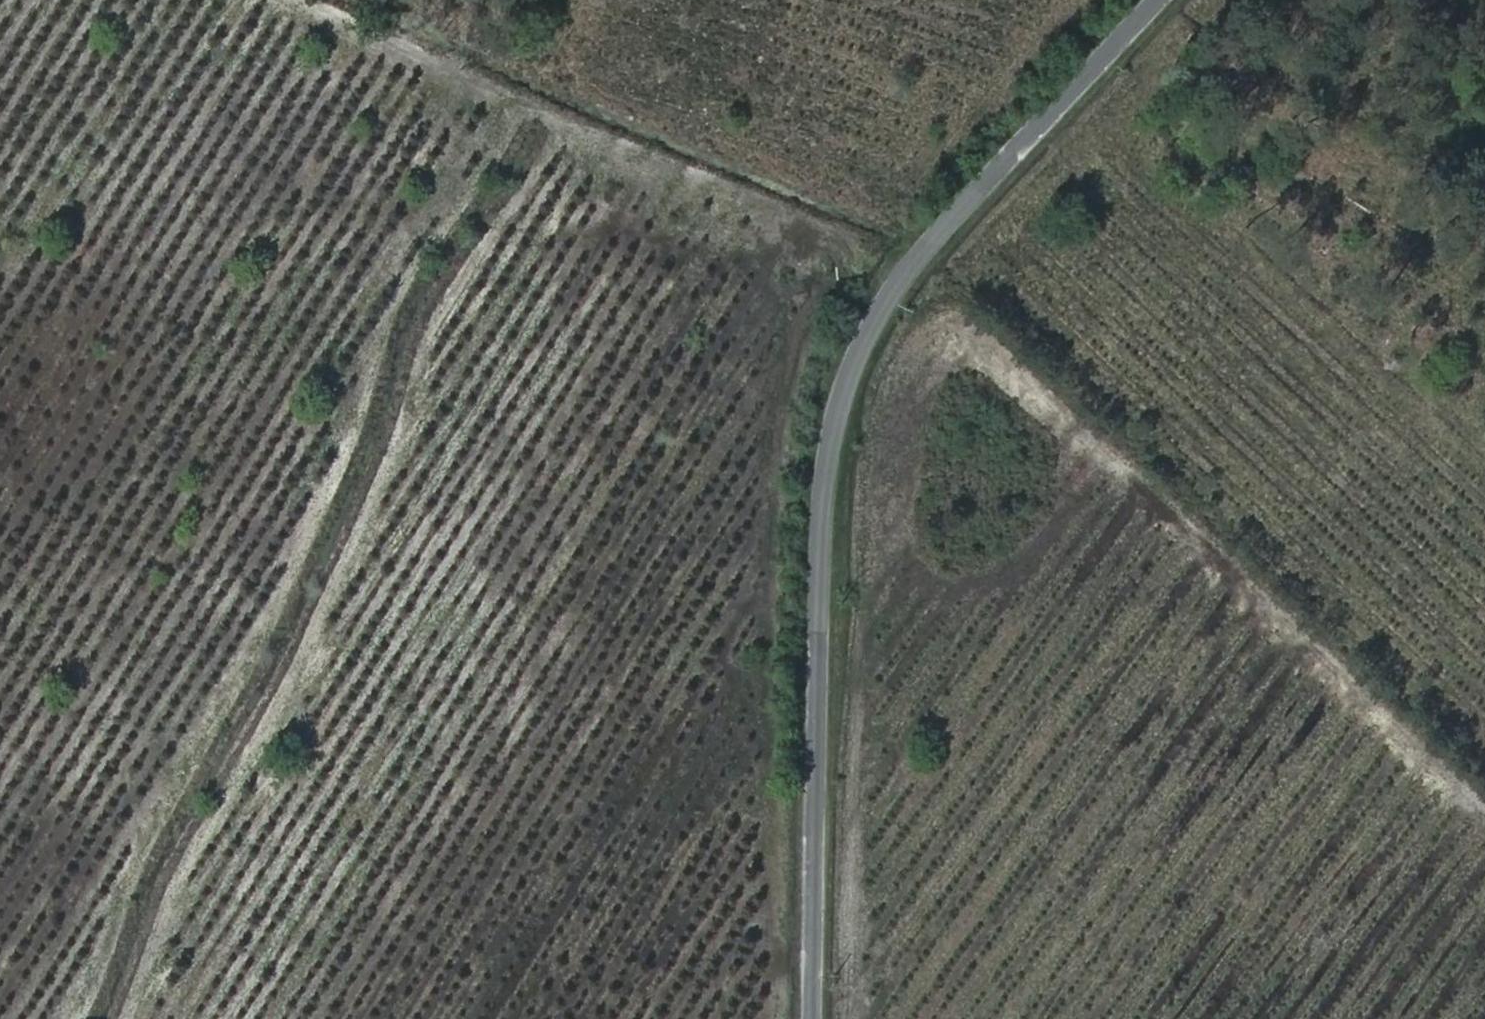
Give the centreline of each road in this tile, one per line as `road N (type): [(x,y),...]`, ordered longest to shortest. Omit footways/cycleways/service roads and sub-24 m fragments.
road 1 (tertiary): [(813,1018),(821,520),(843,391),(880,310),(924,249),(1156,0)]

